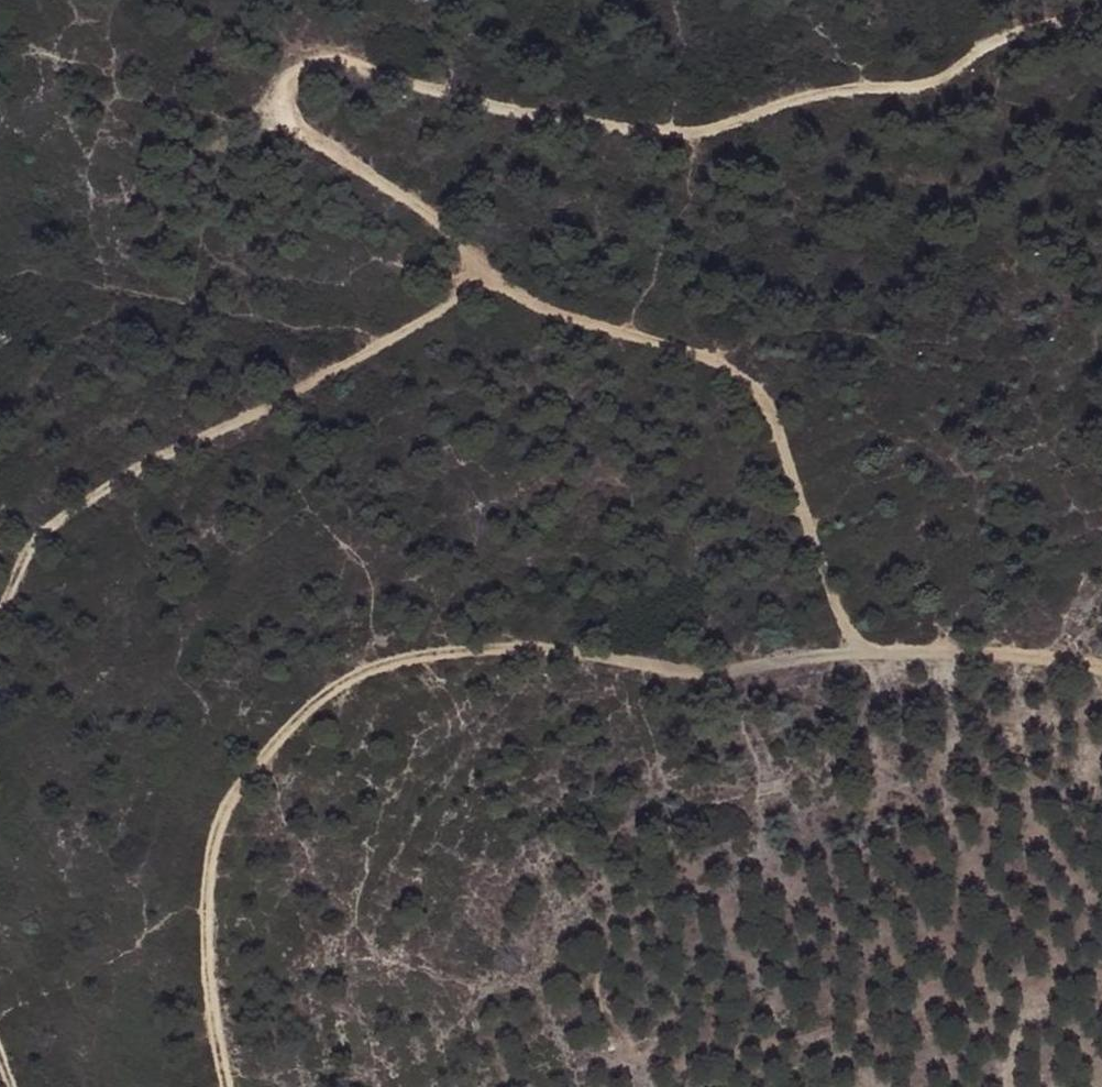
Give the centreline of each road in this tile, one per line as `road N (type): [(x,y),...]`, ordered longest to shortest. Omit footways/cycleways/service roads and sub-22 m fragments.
road 1 (track): [(862,652),(802,519),(767,406),(740,375),(526,297),(439,224),(309,143),(283,116),(283,95),(294,72),(330,63),(497,113),(698,136),(812,97),(863,86),(929,87),(998,38),(1101,14)]
road 2 (track): [(1101,668),(946,651),(862,652),(711,677),(538,650),(380,666),(325,697),(220,815),(204,891),(205,965),(225,1086)]
road 3 (track): [(482,266),(421,322),(273,408),(216,428),(89,497),(34,537),(0,614)]

